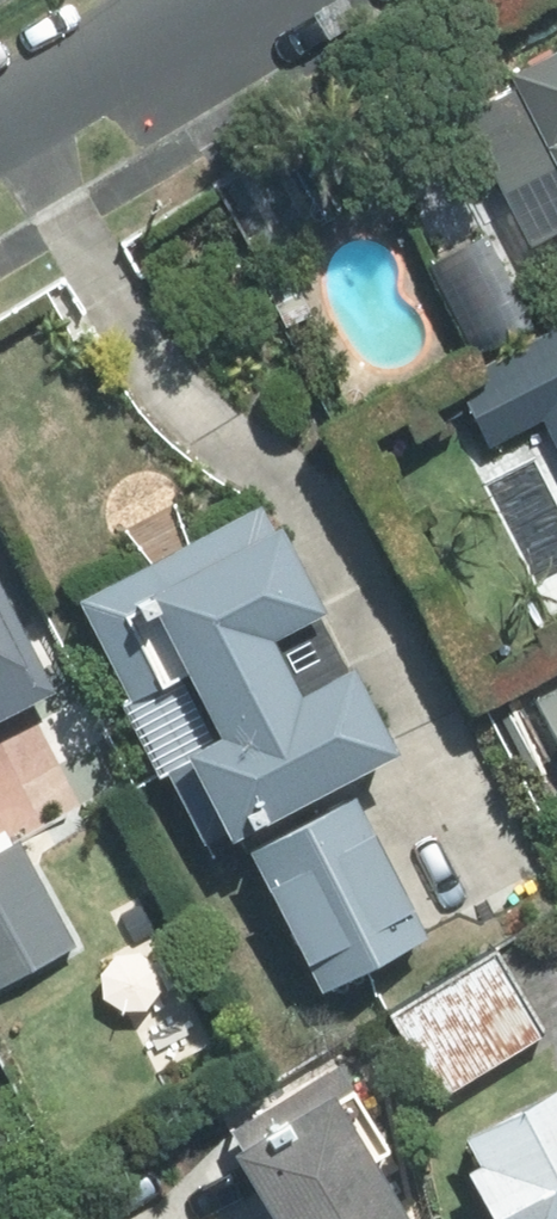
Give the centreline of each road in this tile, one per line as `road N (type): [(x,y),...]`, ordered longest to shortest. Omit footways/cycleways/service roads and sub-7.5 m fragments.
road 1 (residential): [(0,112),(191,0)]

